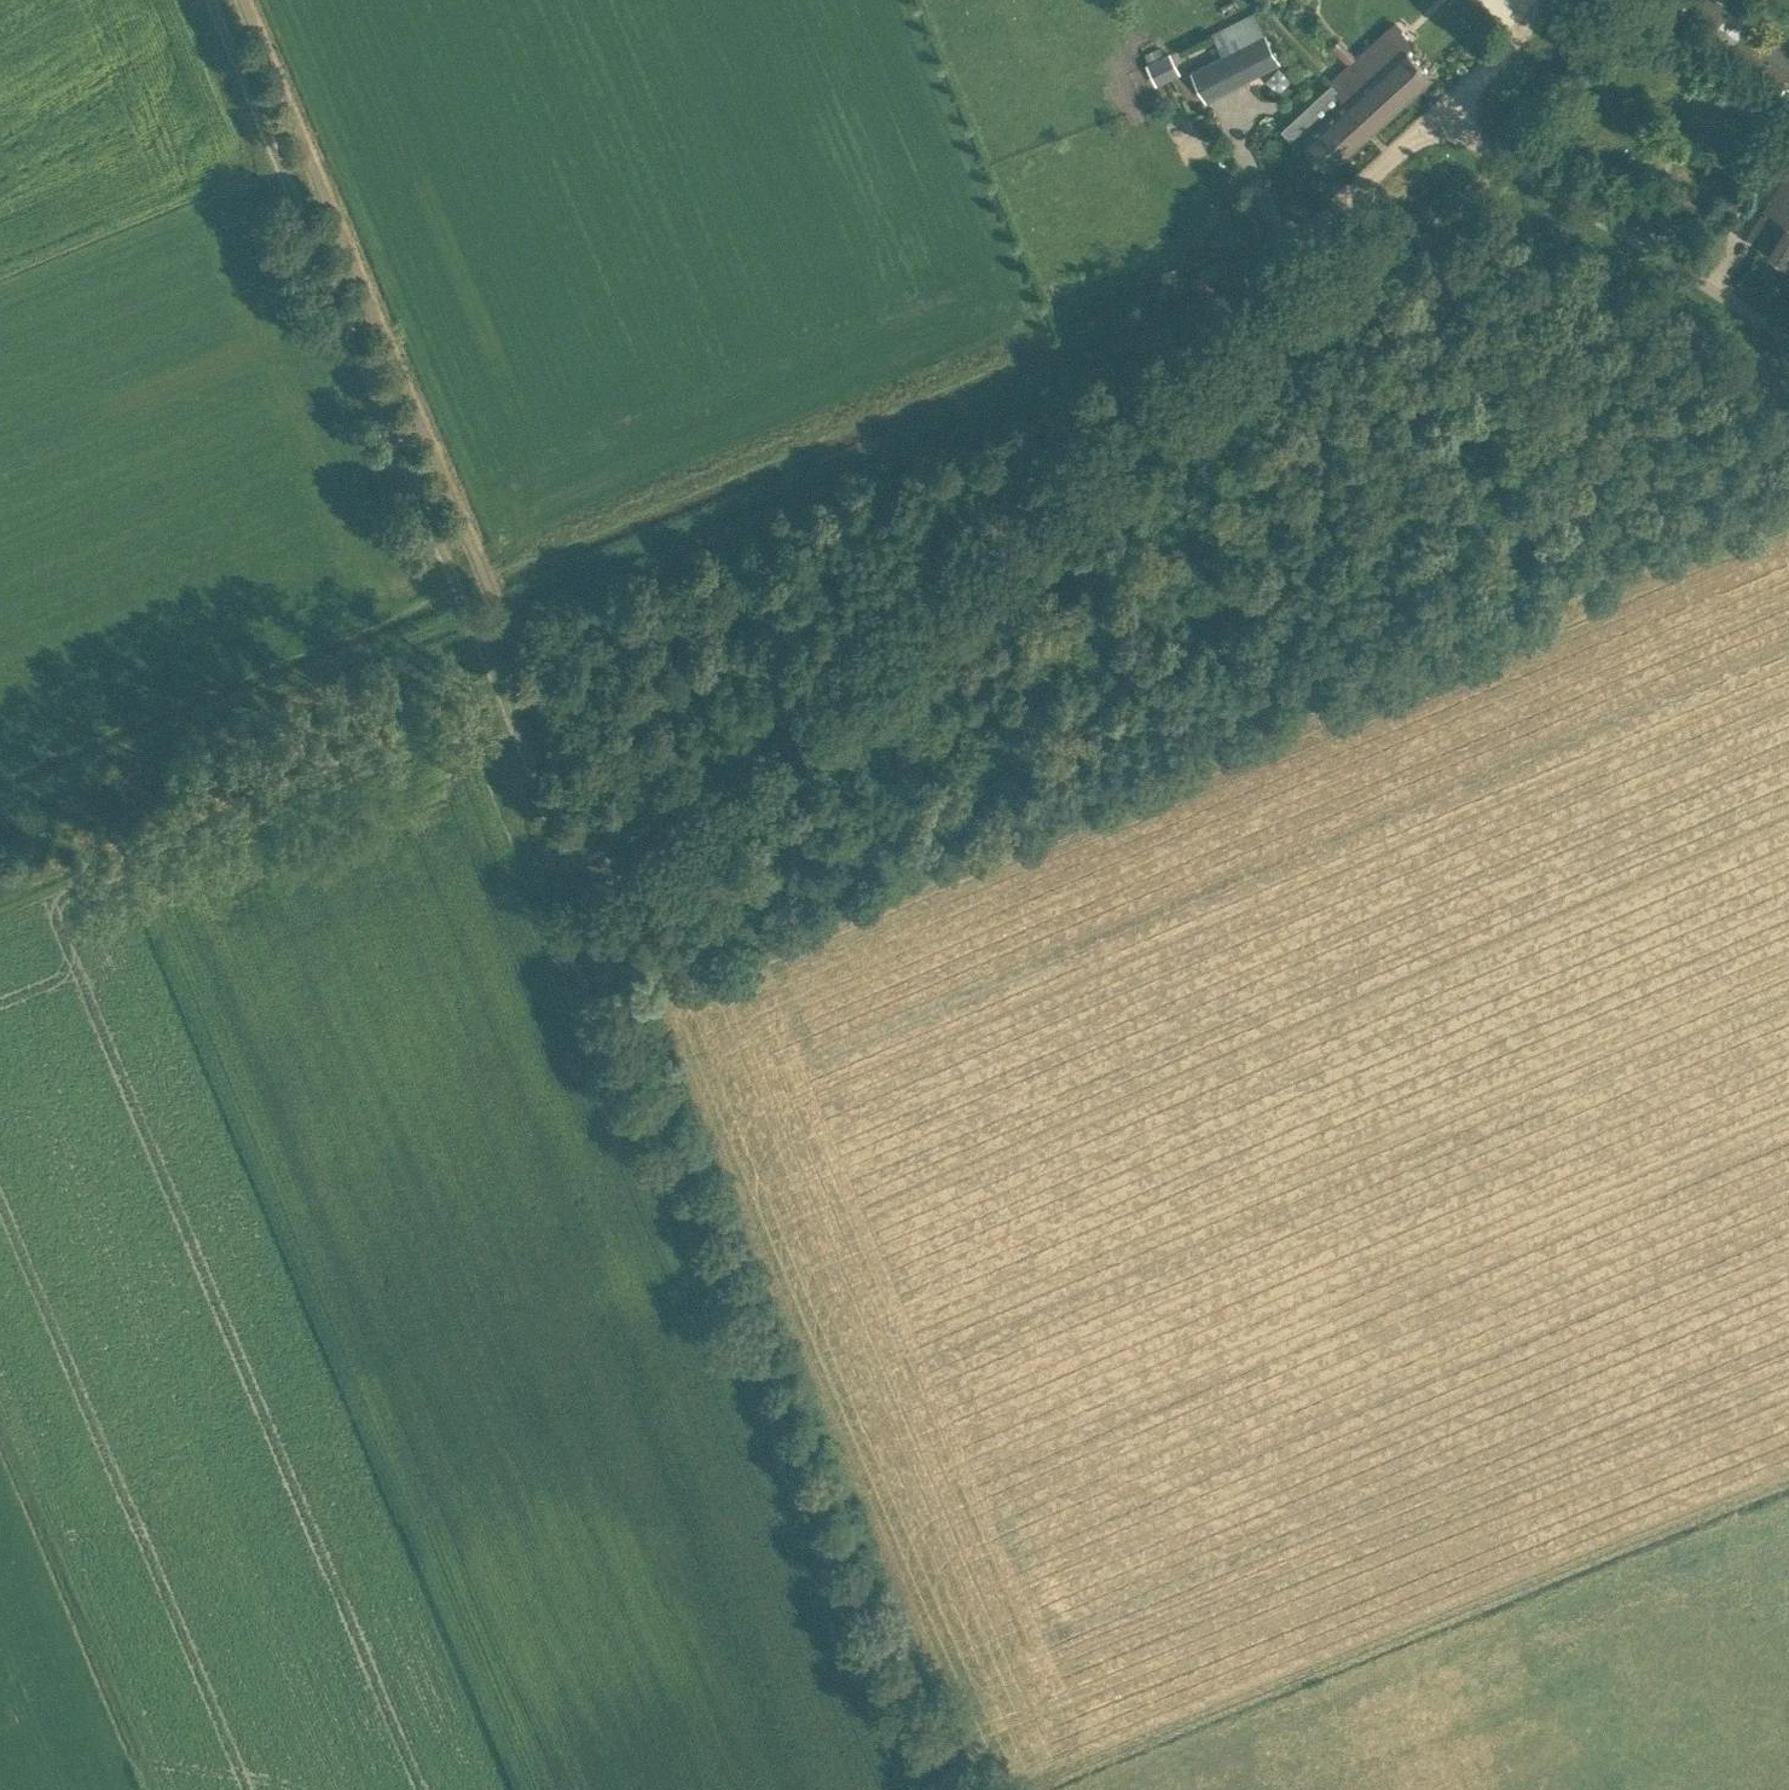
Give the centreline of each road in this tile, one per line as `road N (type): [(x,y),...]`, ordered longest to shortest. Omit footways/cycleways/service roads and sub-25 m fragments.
road 1 (track): [(1453,127),(1253,290),(696,799),(615,862),(594,868),(559,843),(516,752),(212,0)]
road 2 (unclassified): [(1788,337),(1513,163)]
road 3 (track): [(1453,127),(1586,0)]

